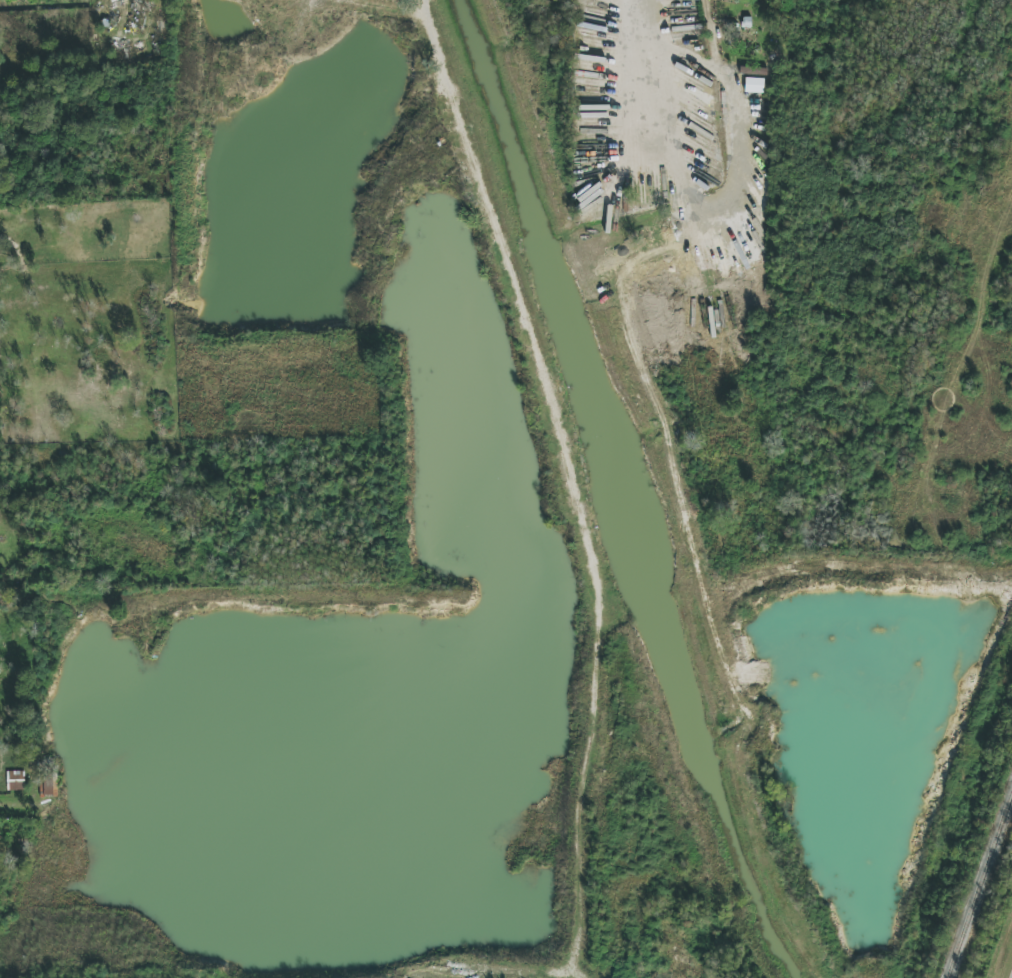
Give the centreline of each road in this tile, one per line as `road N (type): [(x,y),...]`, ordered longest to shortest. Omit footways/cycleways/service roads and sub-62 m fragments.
road 1 (residential): [(188,807),(0,808)]

